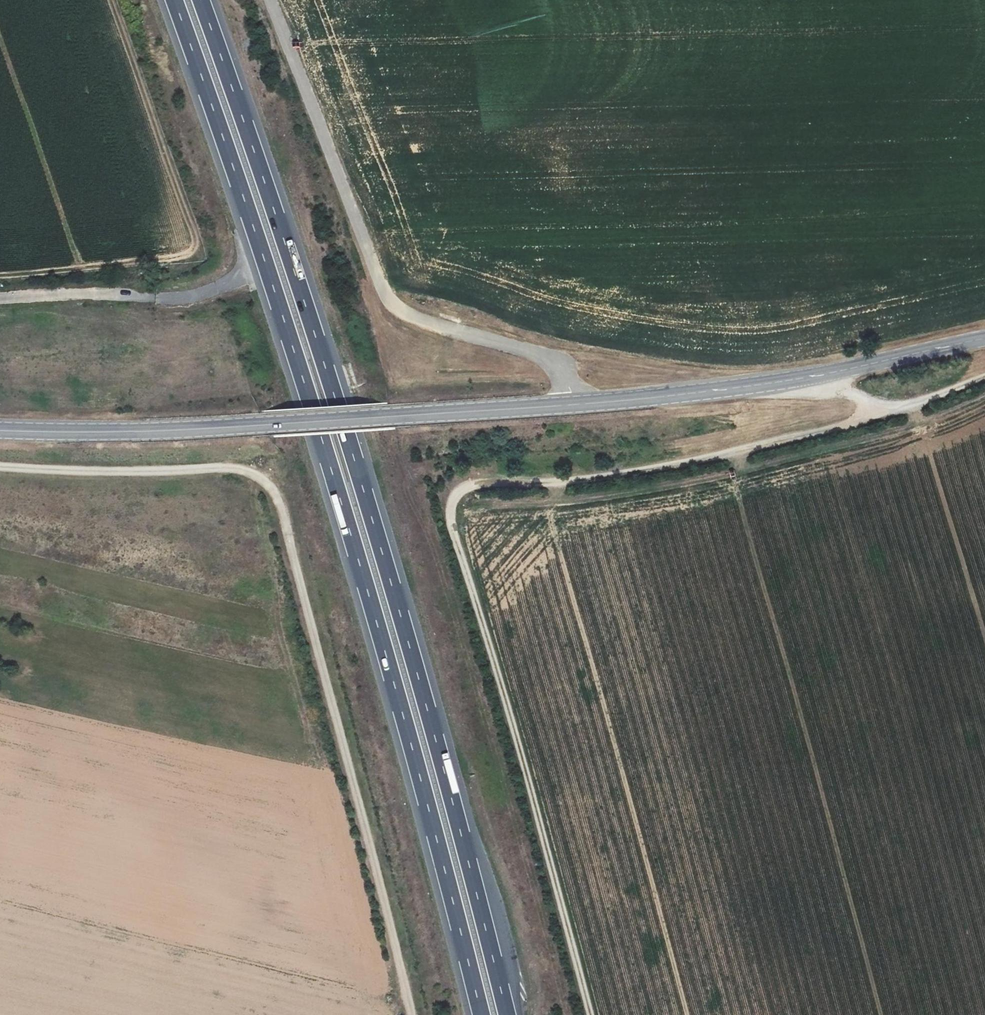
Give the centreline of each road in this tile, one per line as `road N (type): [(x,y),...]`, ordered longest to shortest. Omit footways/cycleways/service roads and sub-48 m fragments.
road 1 (track): [(587,1014),(457,496),(470,484),(664,472),(984,378)]
road 2 (motorway): [(173,0),(347,522),(481,1014)]
road 3 (motorway): [(507,1014),(362,483),(201,0)]
road 4 (track): [(411,1014),(267,484),(224,467),(0,466)]
road 5 (secondary): [(0,430),(131,431),(573,405)]
road 6 (unclassified): [(271,0),(388,298),(419,320),(550,359),(563,370),(573,405)]
road 7 (secondary): [(573,405),(821,374),(984,339)]

